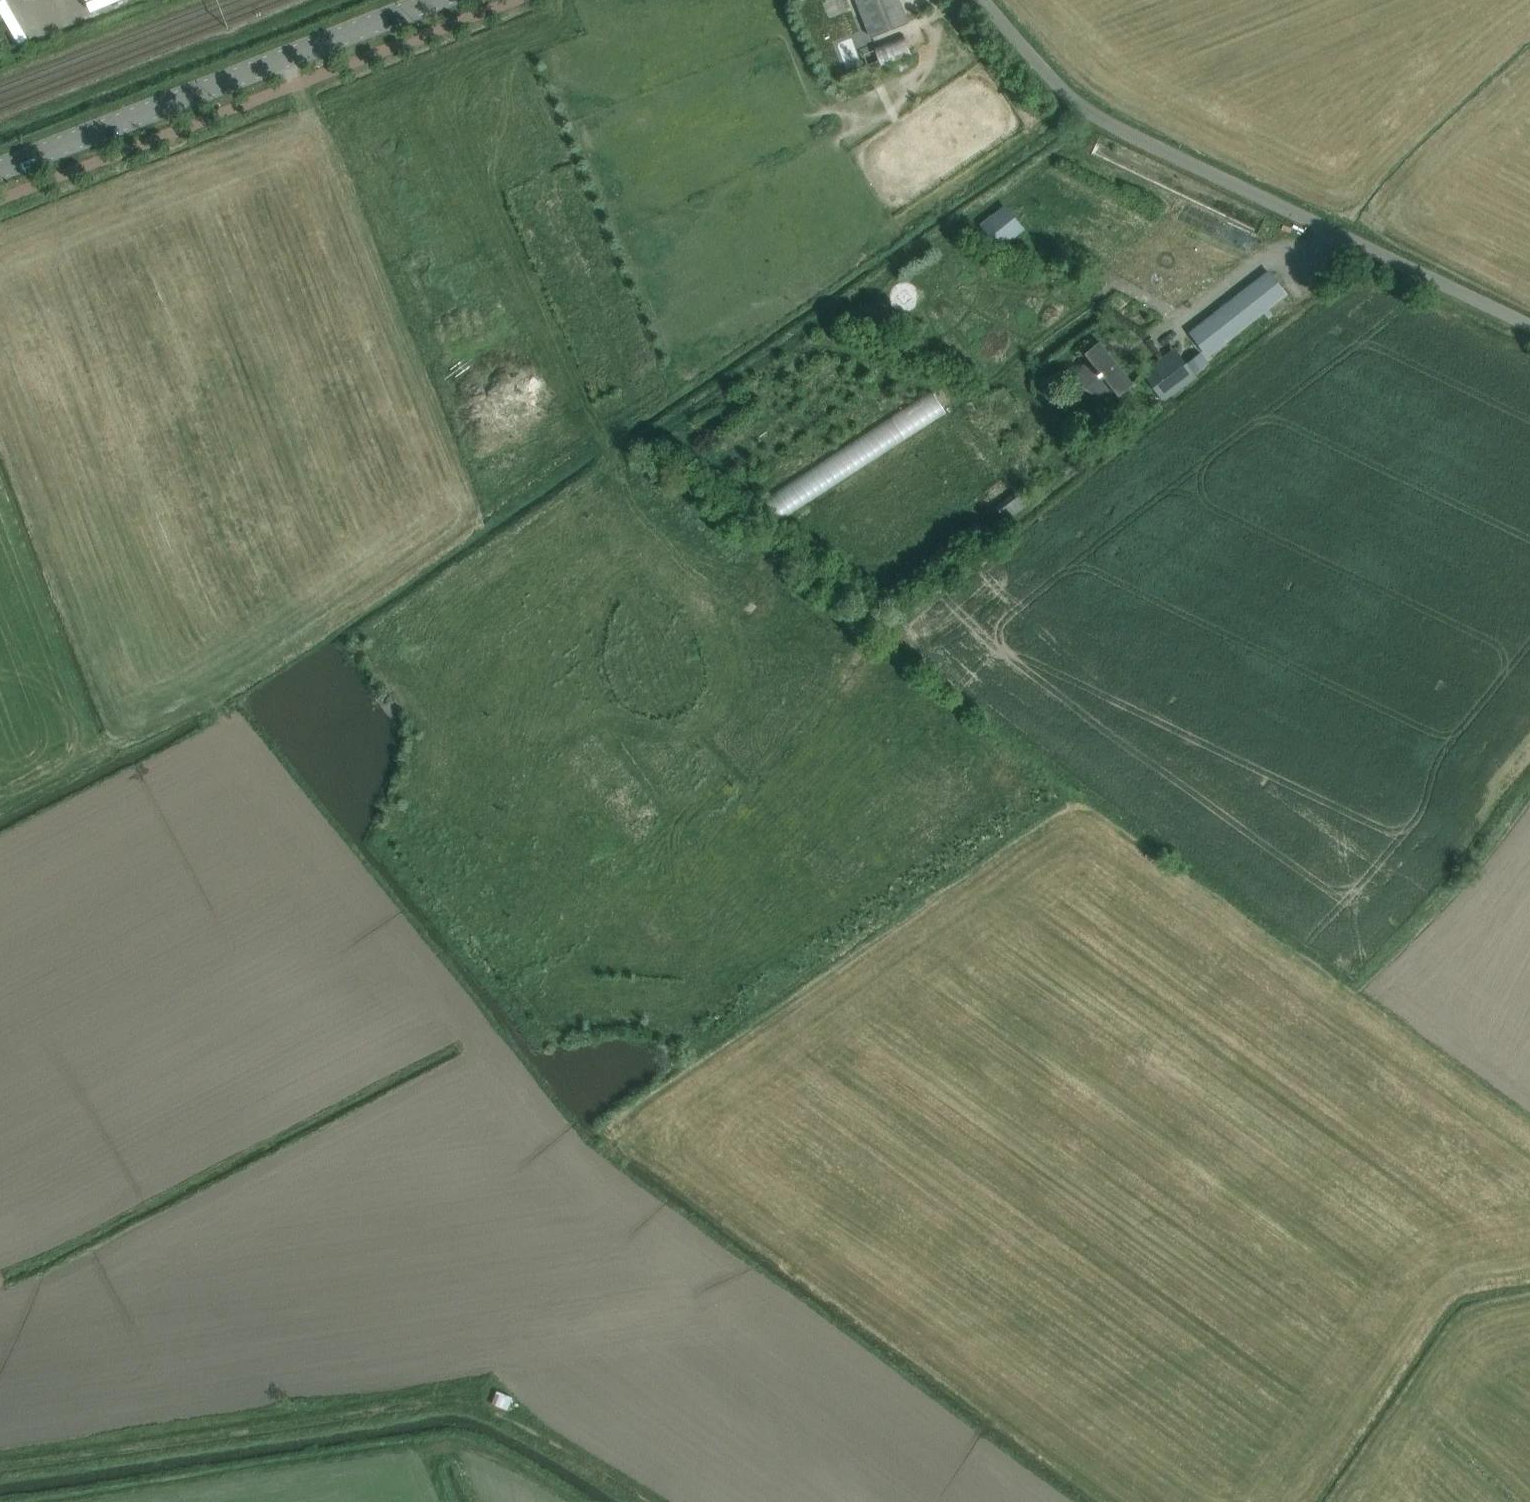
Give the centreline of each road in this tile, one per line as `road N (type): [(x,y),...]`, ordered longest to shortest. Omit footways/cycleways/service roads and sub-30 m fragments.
road 1 (unclassified): [(1529,328),(1111,124),(1060,87),(984,0)]
road 2 (tertiary): [(433,0),(0,169)]

